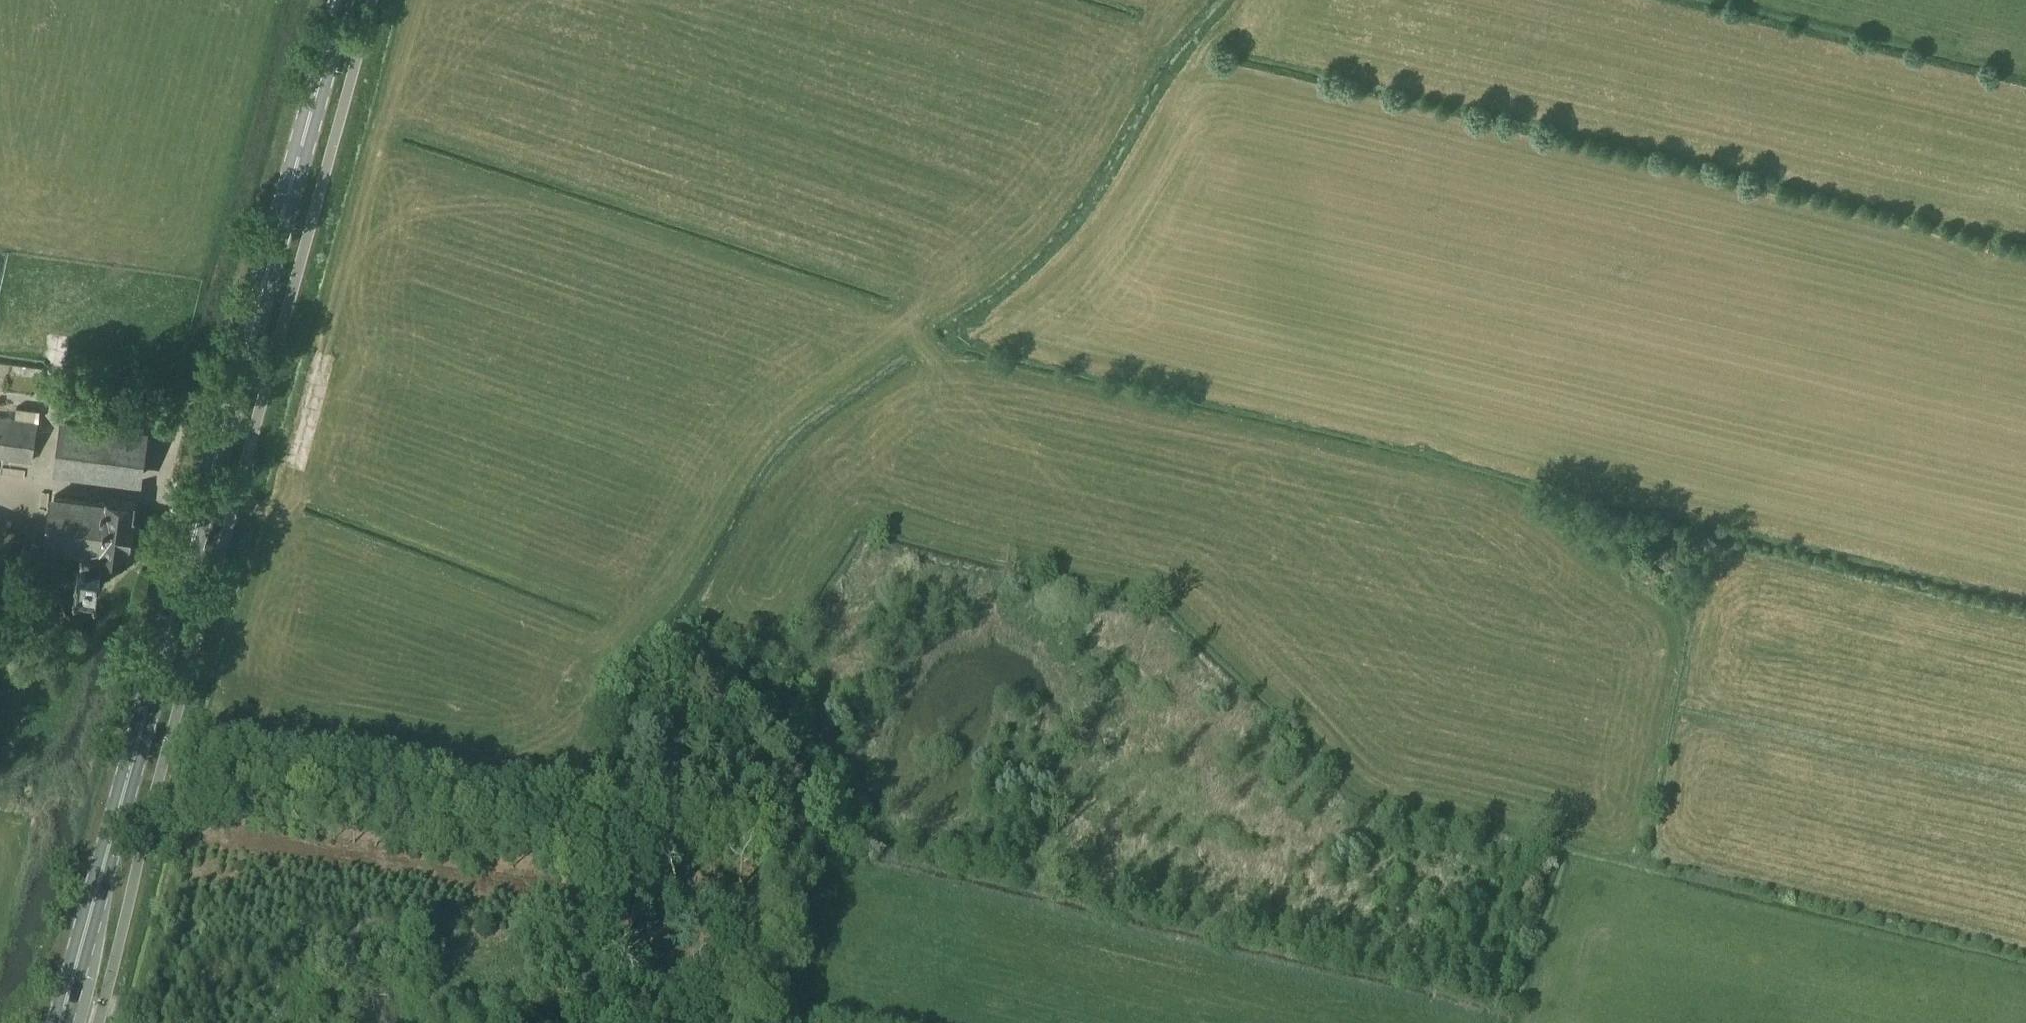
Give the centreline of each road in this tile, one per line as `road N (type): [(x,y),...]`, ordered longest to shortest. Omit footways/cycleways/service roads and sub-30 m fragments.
road 1 (primary): [(65,1022),(342,0)]
road 2 (track): [(171,752),(780,864)]

